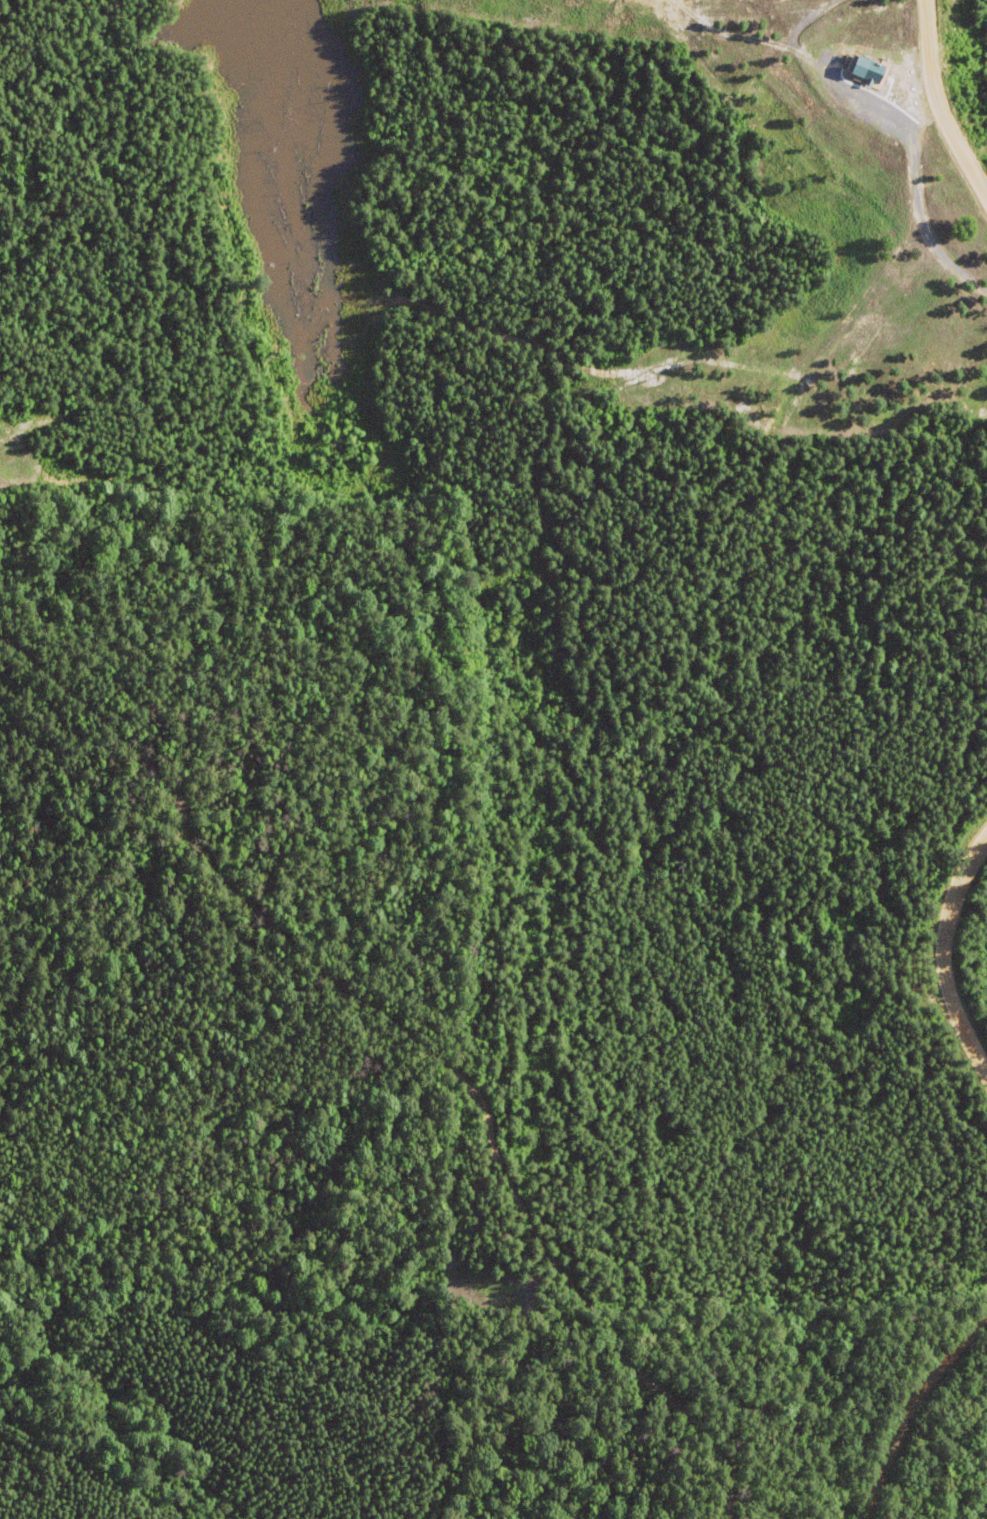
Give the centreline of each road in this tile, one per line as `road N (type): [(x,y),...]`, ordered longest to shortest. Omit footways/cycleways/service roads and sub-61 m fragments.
road 1 (residential): [(986,193),(951,111),(930,0)]
road 2 (residential): [(894,1518),(935,1419),(986,1346)]

